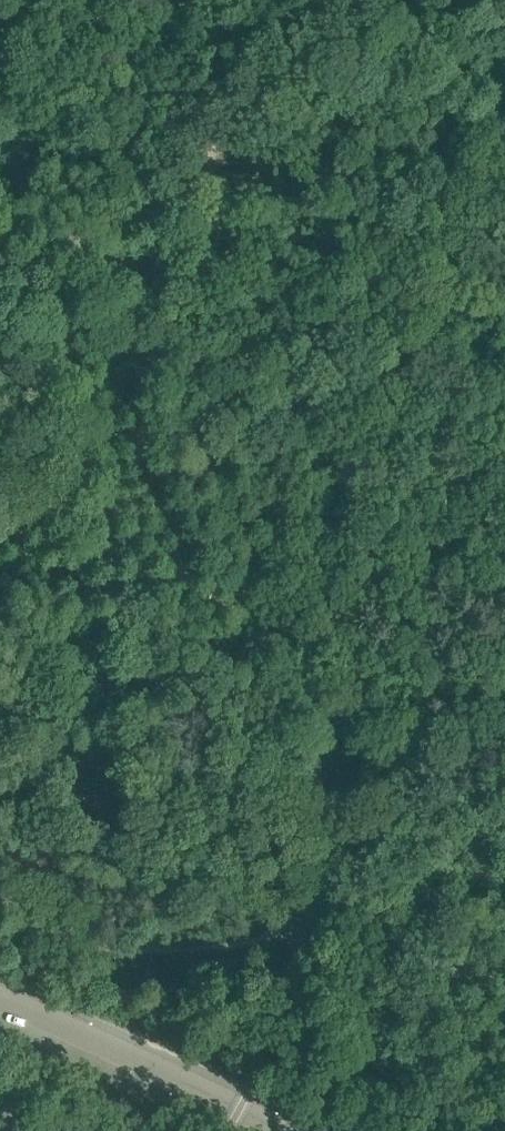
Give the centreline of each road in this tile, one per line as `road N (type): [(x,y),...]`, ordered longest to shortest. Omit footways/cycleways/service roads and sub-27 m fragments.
road 1 (residential): [(281,1130),(62,1017),(0,999)]

